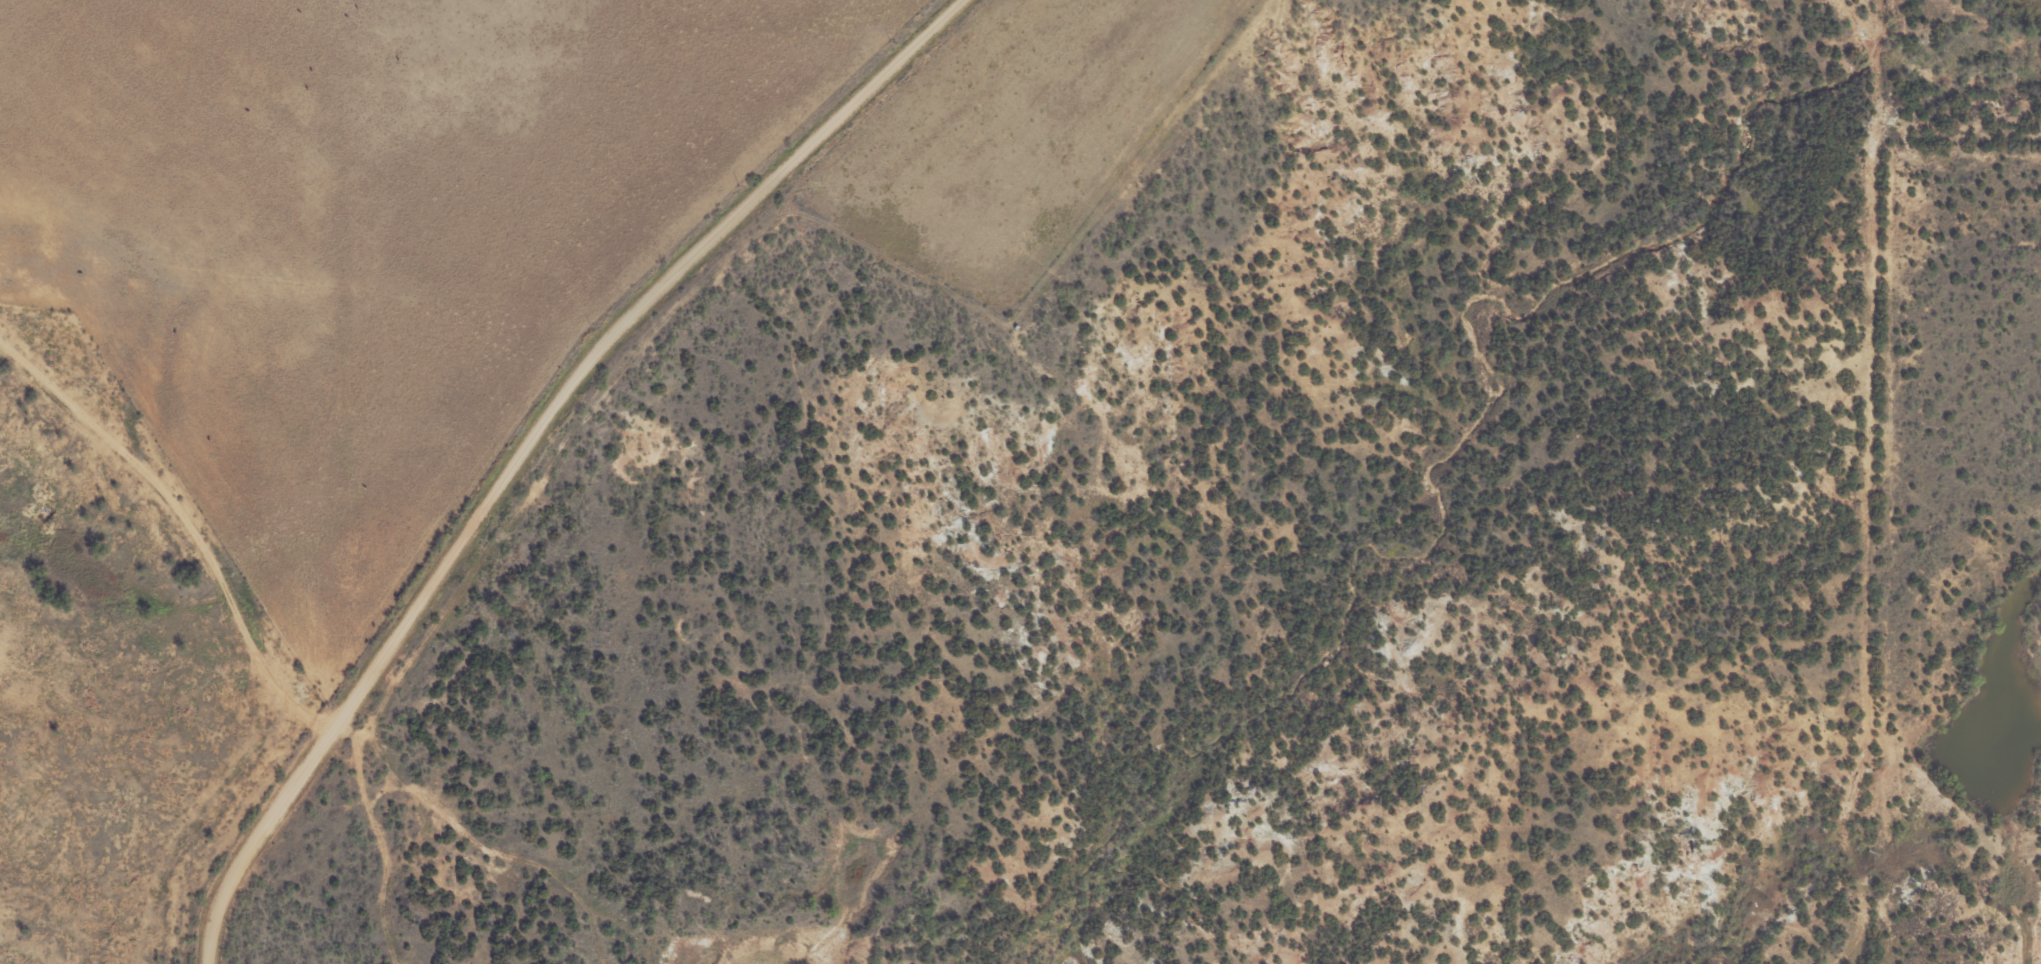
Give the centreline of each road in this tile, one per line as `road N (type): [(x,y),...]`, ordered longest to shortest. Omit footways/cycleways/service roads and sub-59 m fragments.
road 1 (residential): [(214,963),(224,903),(249,849),(589,362),(963,0)]
road 2 (residential): [(347,710),(305,649),(229,566),(190,493),(179,377)]

